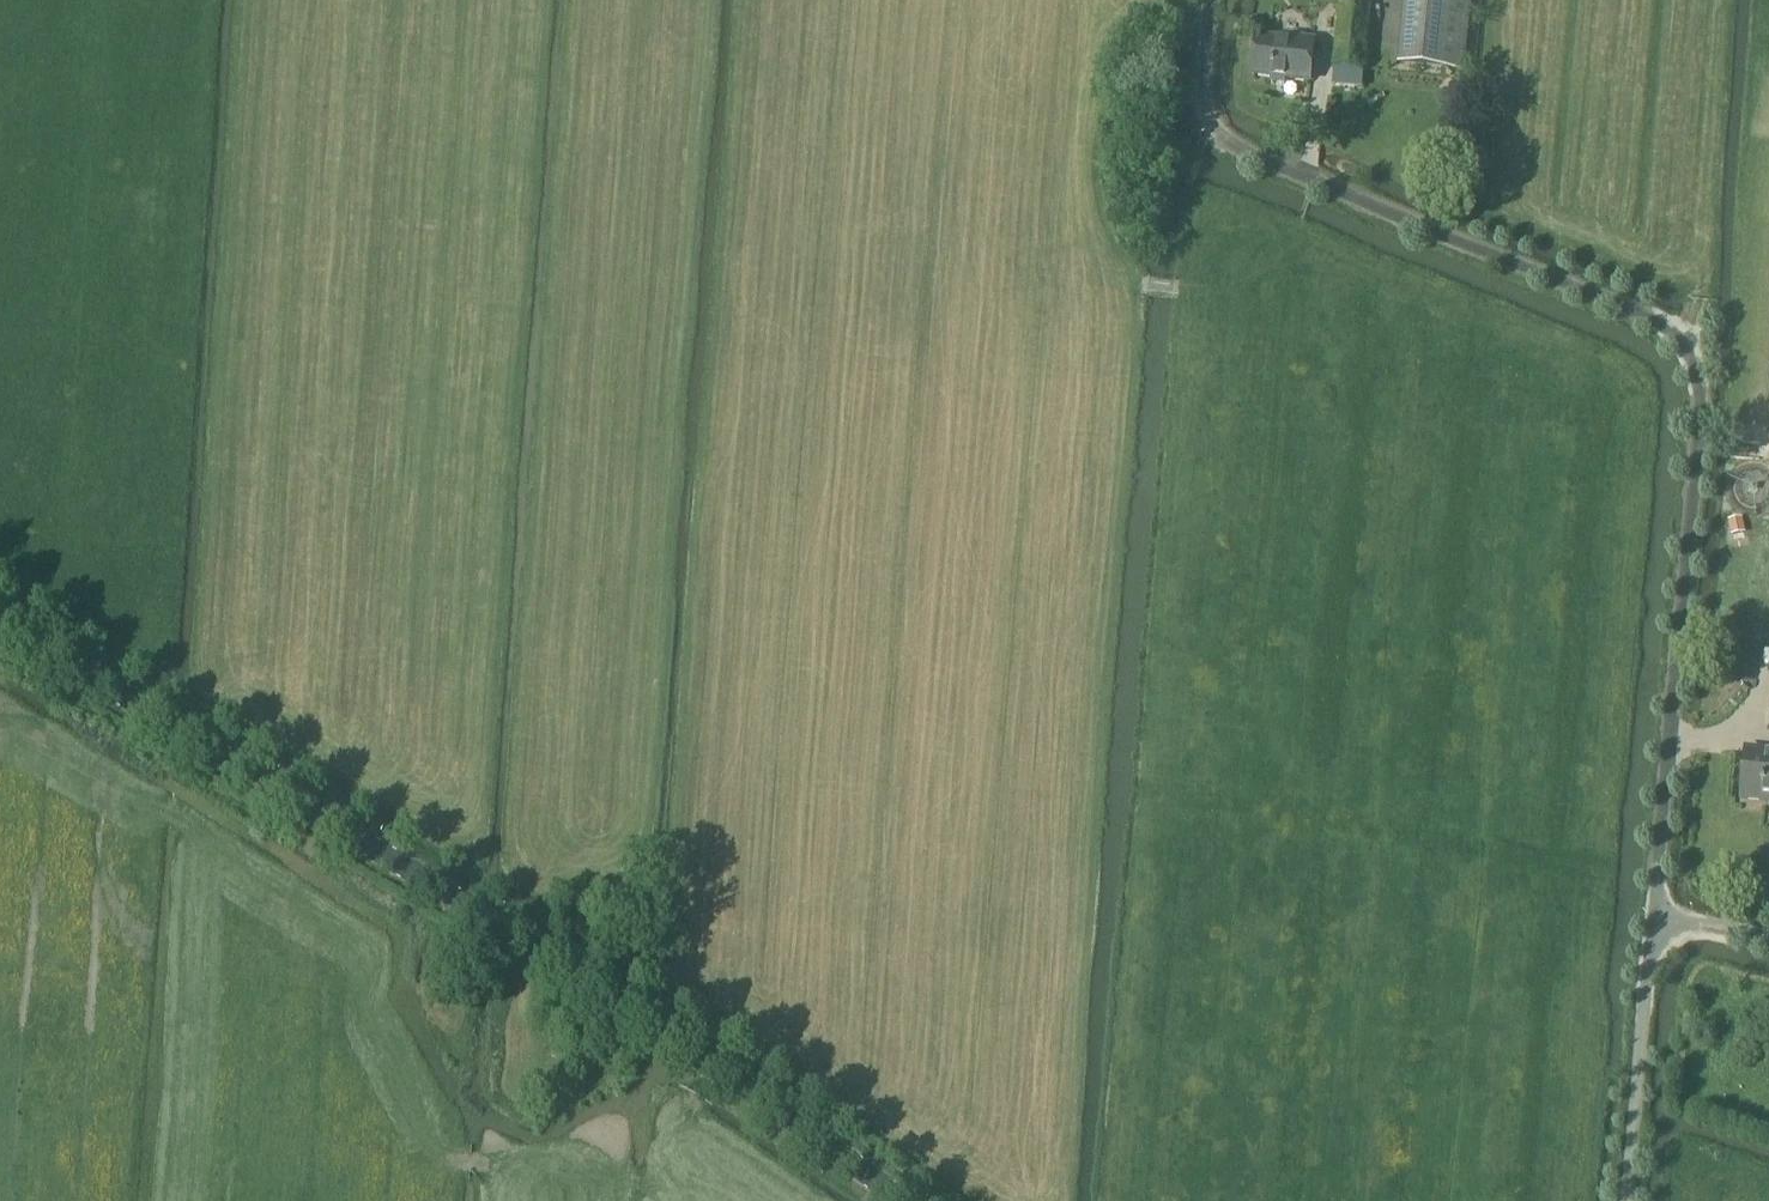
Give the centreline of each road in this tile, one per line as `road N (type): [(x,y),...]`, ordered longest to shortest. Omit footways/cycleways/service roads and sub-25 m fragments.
road 1 (unclassified): [(1654,920),(1702,433),(1691,357),(1656,321),(1220,140),(1203,99),(1210,0)]
road 2 (tertiary): [(893,1200),(763,1098),(564,966),(0,617)]
road 3 (unclassified): [(1654,920),(1627,1200)]

